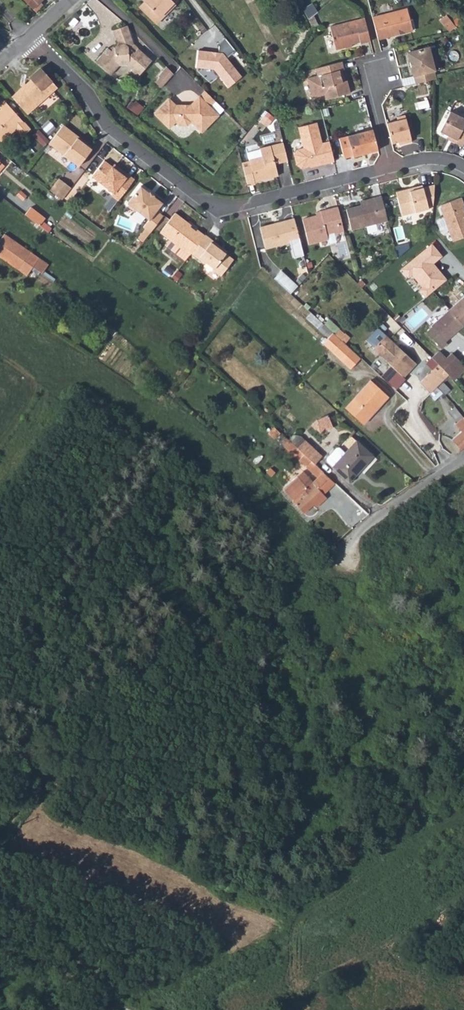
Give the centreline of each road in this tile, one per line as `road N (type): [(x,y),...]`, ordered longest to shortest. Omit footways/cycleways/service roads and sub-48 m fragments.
road 1 (residential): [(31,36),(106,123),(222,206),(428,158),(463,168)]
road 2 (residential): [(345,558),(376,518),(463,457)]

